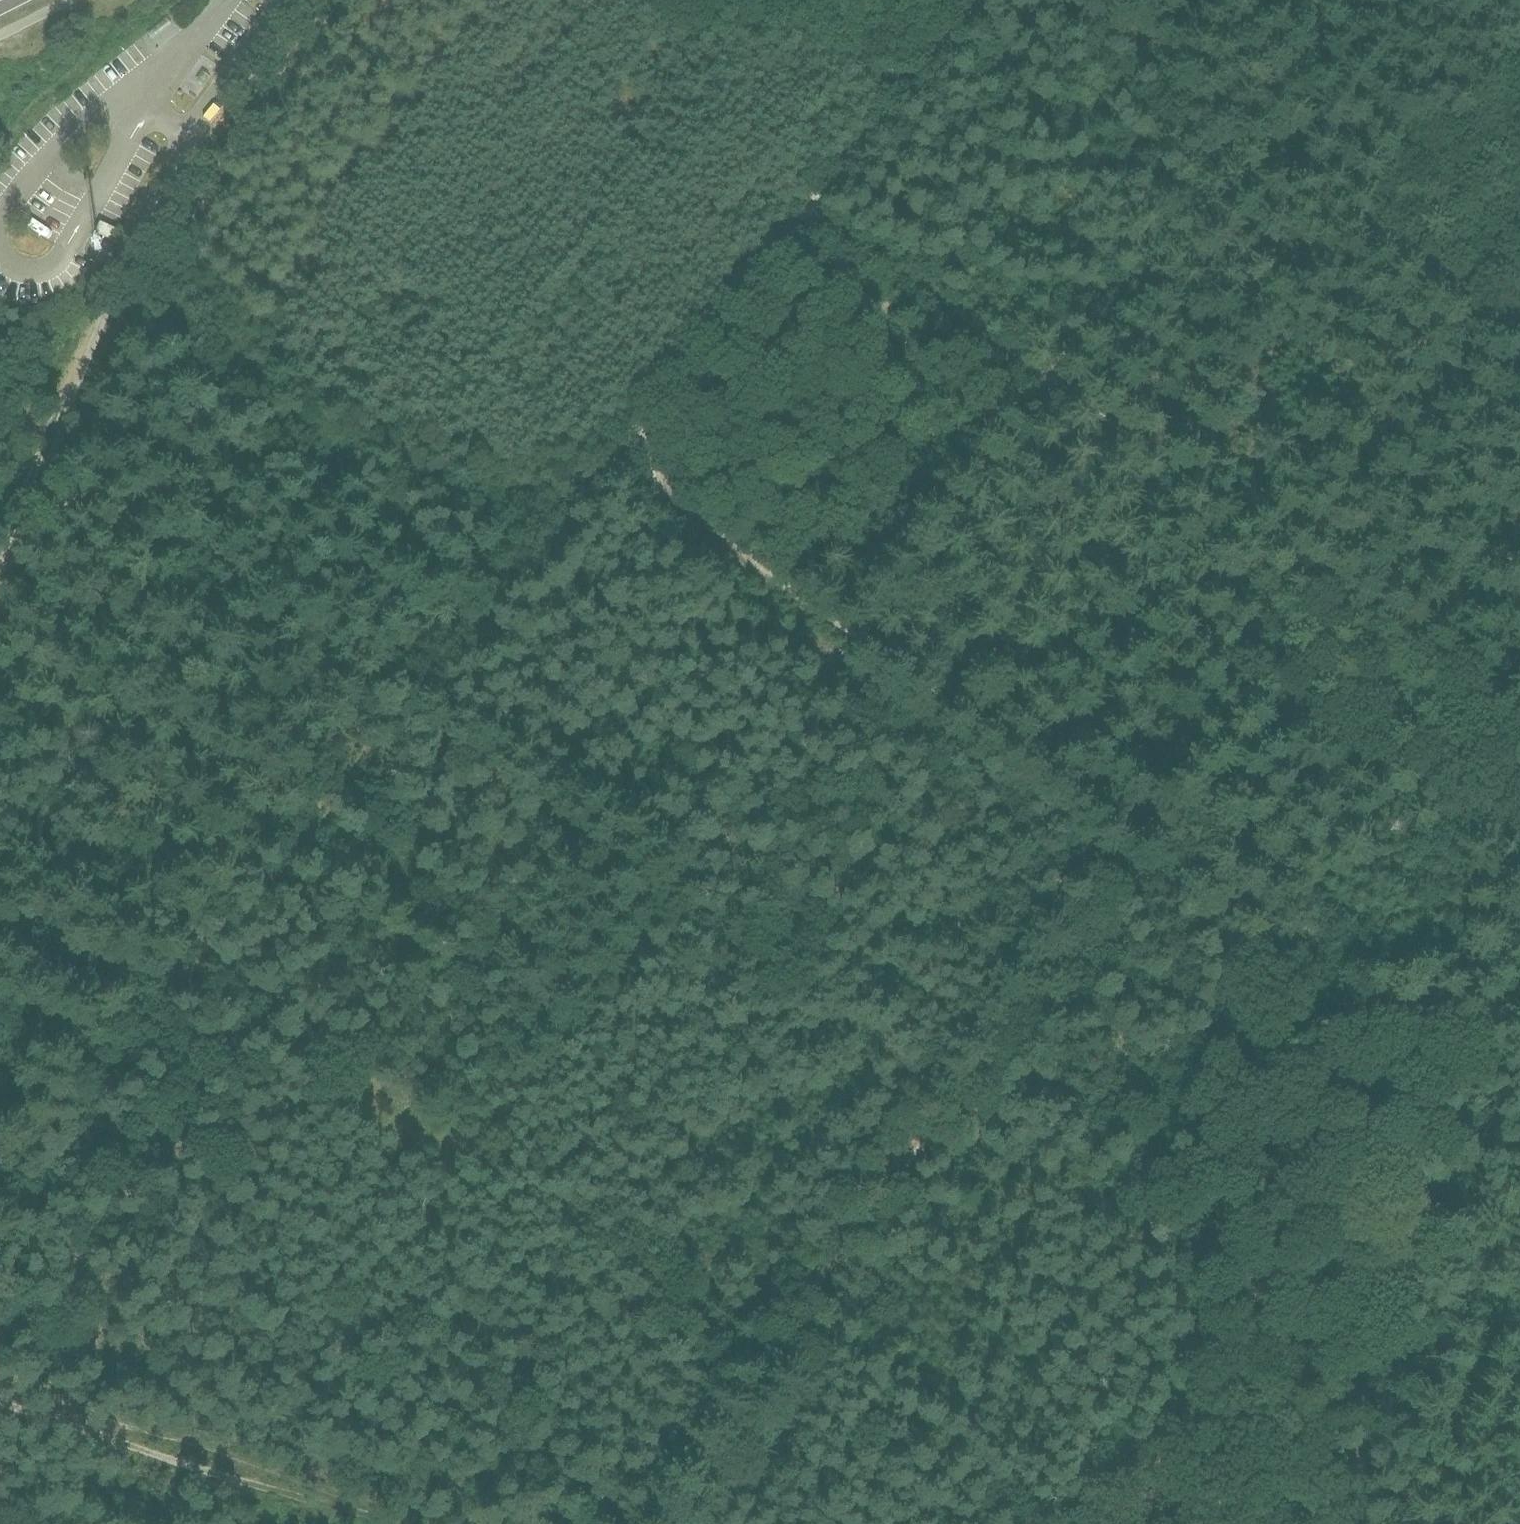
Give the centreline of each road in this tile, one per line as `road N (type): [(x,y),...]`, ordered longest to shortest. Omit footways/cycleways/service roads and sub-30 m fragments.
road 1 (track): [(1127,823),(686,516),(660,484),(644,428),(657,391),(812,207)]
road 2 (track): [(1127,823),(666,1523)]
road 3 (track): [(858,635),(1330,0)]
road 4 (track): [(1127,823),(1519,215)]
road 5 (track): [(1048,379),(1519,706)]
road 6 (track): [(1519,894),(1443,997),(1419,1006),(1380,1003),(1127,823)]
road 7 (track): [(0,1400),(378,1523)]
road 8 (track): [(1048,379),(812,207)]
road 9 (track): [(0,555),(109,297)]
road 10 (track): [(812,207),(982,0)]
road 11 (unclassified): [(190,134),(287,0)]

